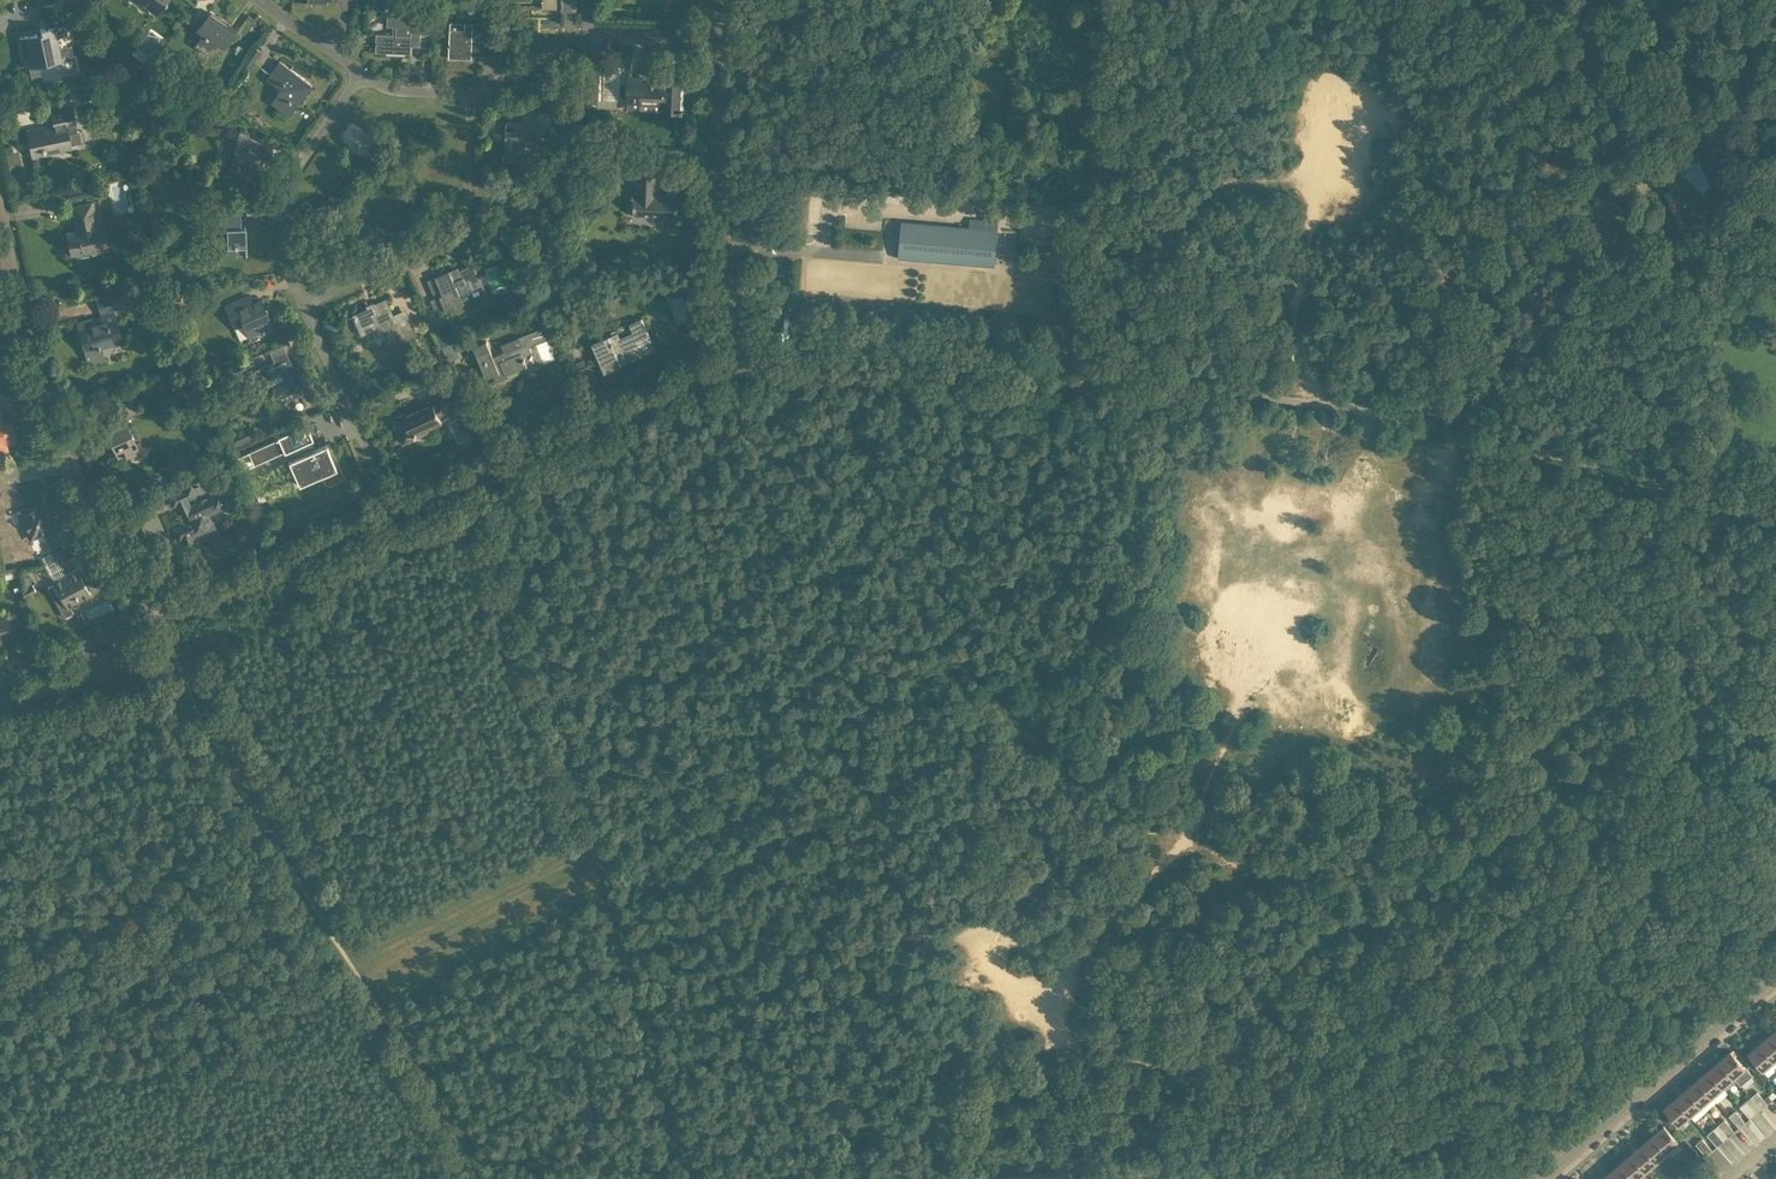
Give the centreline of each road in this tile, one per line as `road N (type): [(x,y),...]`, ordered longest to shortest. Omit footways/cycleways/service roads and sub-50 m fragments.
road 1 (unclassified): [(394,511),(739,359),(725,240),(726,35)]
road 2 (track): [(669,1077),(495,466)]
road 3 (unclassified): [(1337,1178),(1247,1172),(1006,1178)]
road 4 (residential): [(303,305),(456,234),(466,222),(471,94)]
road 5 (unclassified): [(1540,1178),(1775,977)]
road 6 (residential): [(726,35),(594,31),(471,94)]
road 7 (unclassified): [(156,620),(394,511)]
road 8 (residential): [(303,305),(282,246),(283,202),(361,72)]
road 9 (unclassified): [(71,465),(30,361),(0,222)]
road 10 (residential): [(394,511),(303,305)]
road 11 (track): [(1679,79),(1689,103),(1652,162),(1636,216),(1645,253),(1664,256)]
road 12 (unclassified): [(156,620),(71,465)]
road 13 (unclassified): [(0,673),(156,620)]
road 14 (residential): [(361,72),(257,0)]

